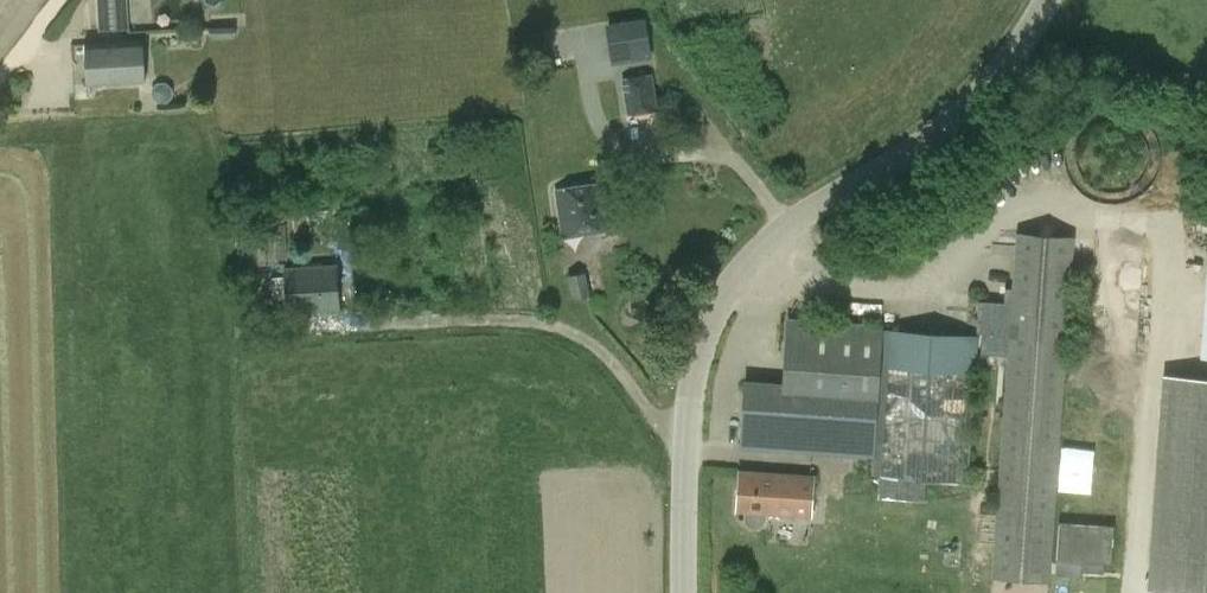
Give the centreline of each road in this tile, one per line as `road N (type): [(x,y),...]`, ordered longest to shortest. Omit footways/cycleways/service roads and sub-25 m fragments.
road 1 (tertiary): [(684,592),(686,445),(695,383),(722,307),(771,246),(969,105),(1004,71),(1050,0)]

